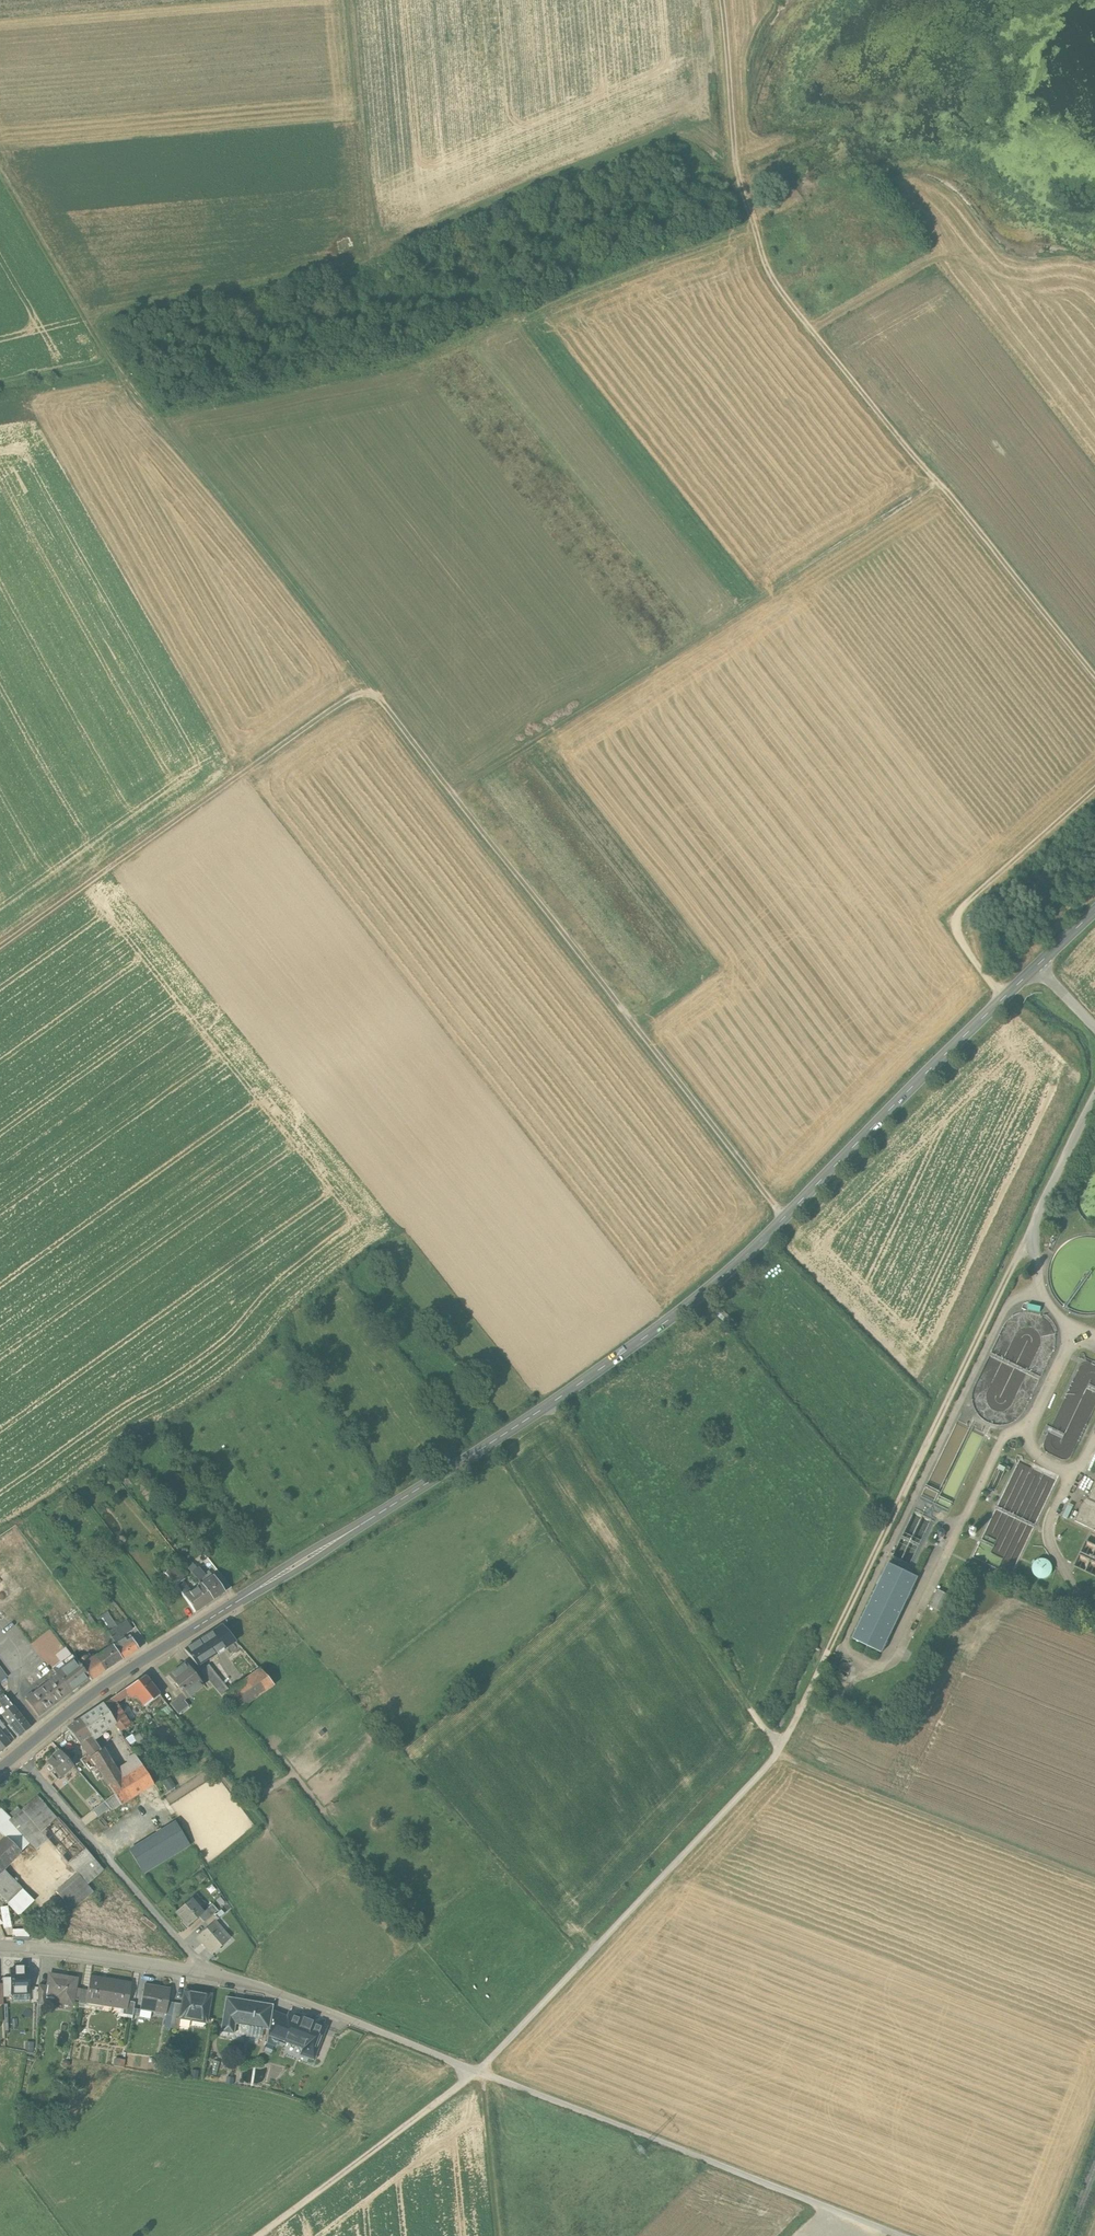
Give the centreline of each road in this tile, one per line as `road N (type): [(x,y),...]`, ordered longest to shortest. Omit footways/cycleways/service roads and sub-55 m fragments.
road 1 (secondary): [(17,1755),(81,1702),(636,1344),(724,1275),(1094,912)]
road 2 (track): [(112,361),(785,1218)]
road 3 (track): [(720,0),(734,167),(776,288),(1094,678)]
road 4 (track): [(350,0),(372,251),(687,126)]
road 5 (track): [(454,800),(939,489)]
road 6 (track): [(898,2235),(477,2072)]
road 7 (track): [(370,691),(325,714),(0,946)]
road 8 (track): [(477,2072),(776,1755)]
road 9 (track): [(780,1747),(546,1407)]
road 10 (track): [(776,1755),(1094,1882)]
road 11 (residential): [(17,1755),(203,1973)]
road 12 (track): [(1094,787),(954,926),(960,945),(1006,995)]
road 13 (track): [(477,2072),(257,2235)]
road 14 (track): [(0,174),(112,361)]
road 15 (residential): [(203,1973),(0,1948)]
road 16 (track): [(477,2072),(288,1996)]
road 17 (track): [(477,2072),(494,2235)]
road 18 (track): [(1094,282),(1008,171)]
road 19 (track): [(1050,2235),(1094,2120)]

